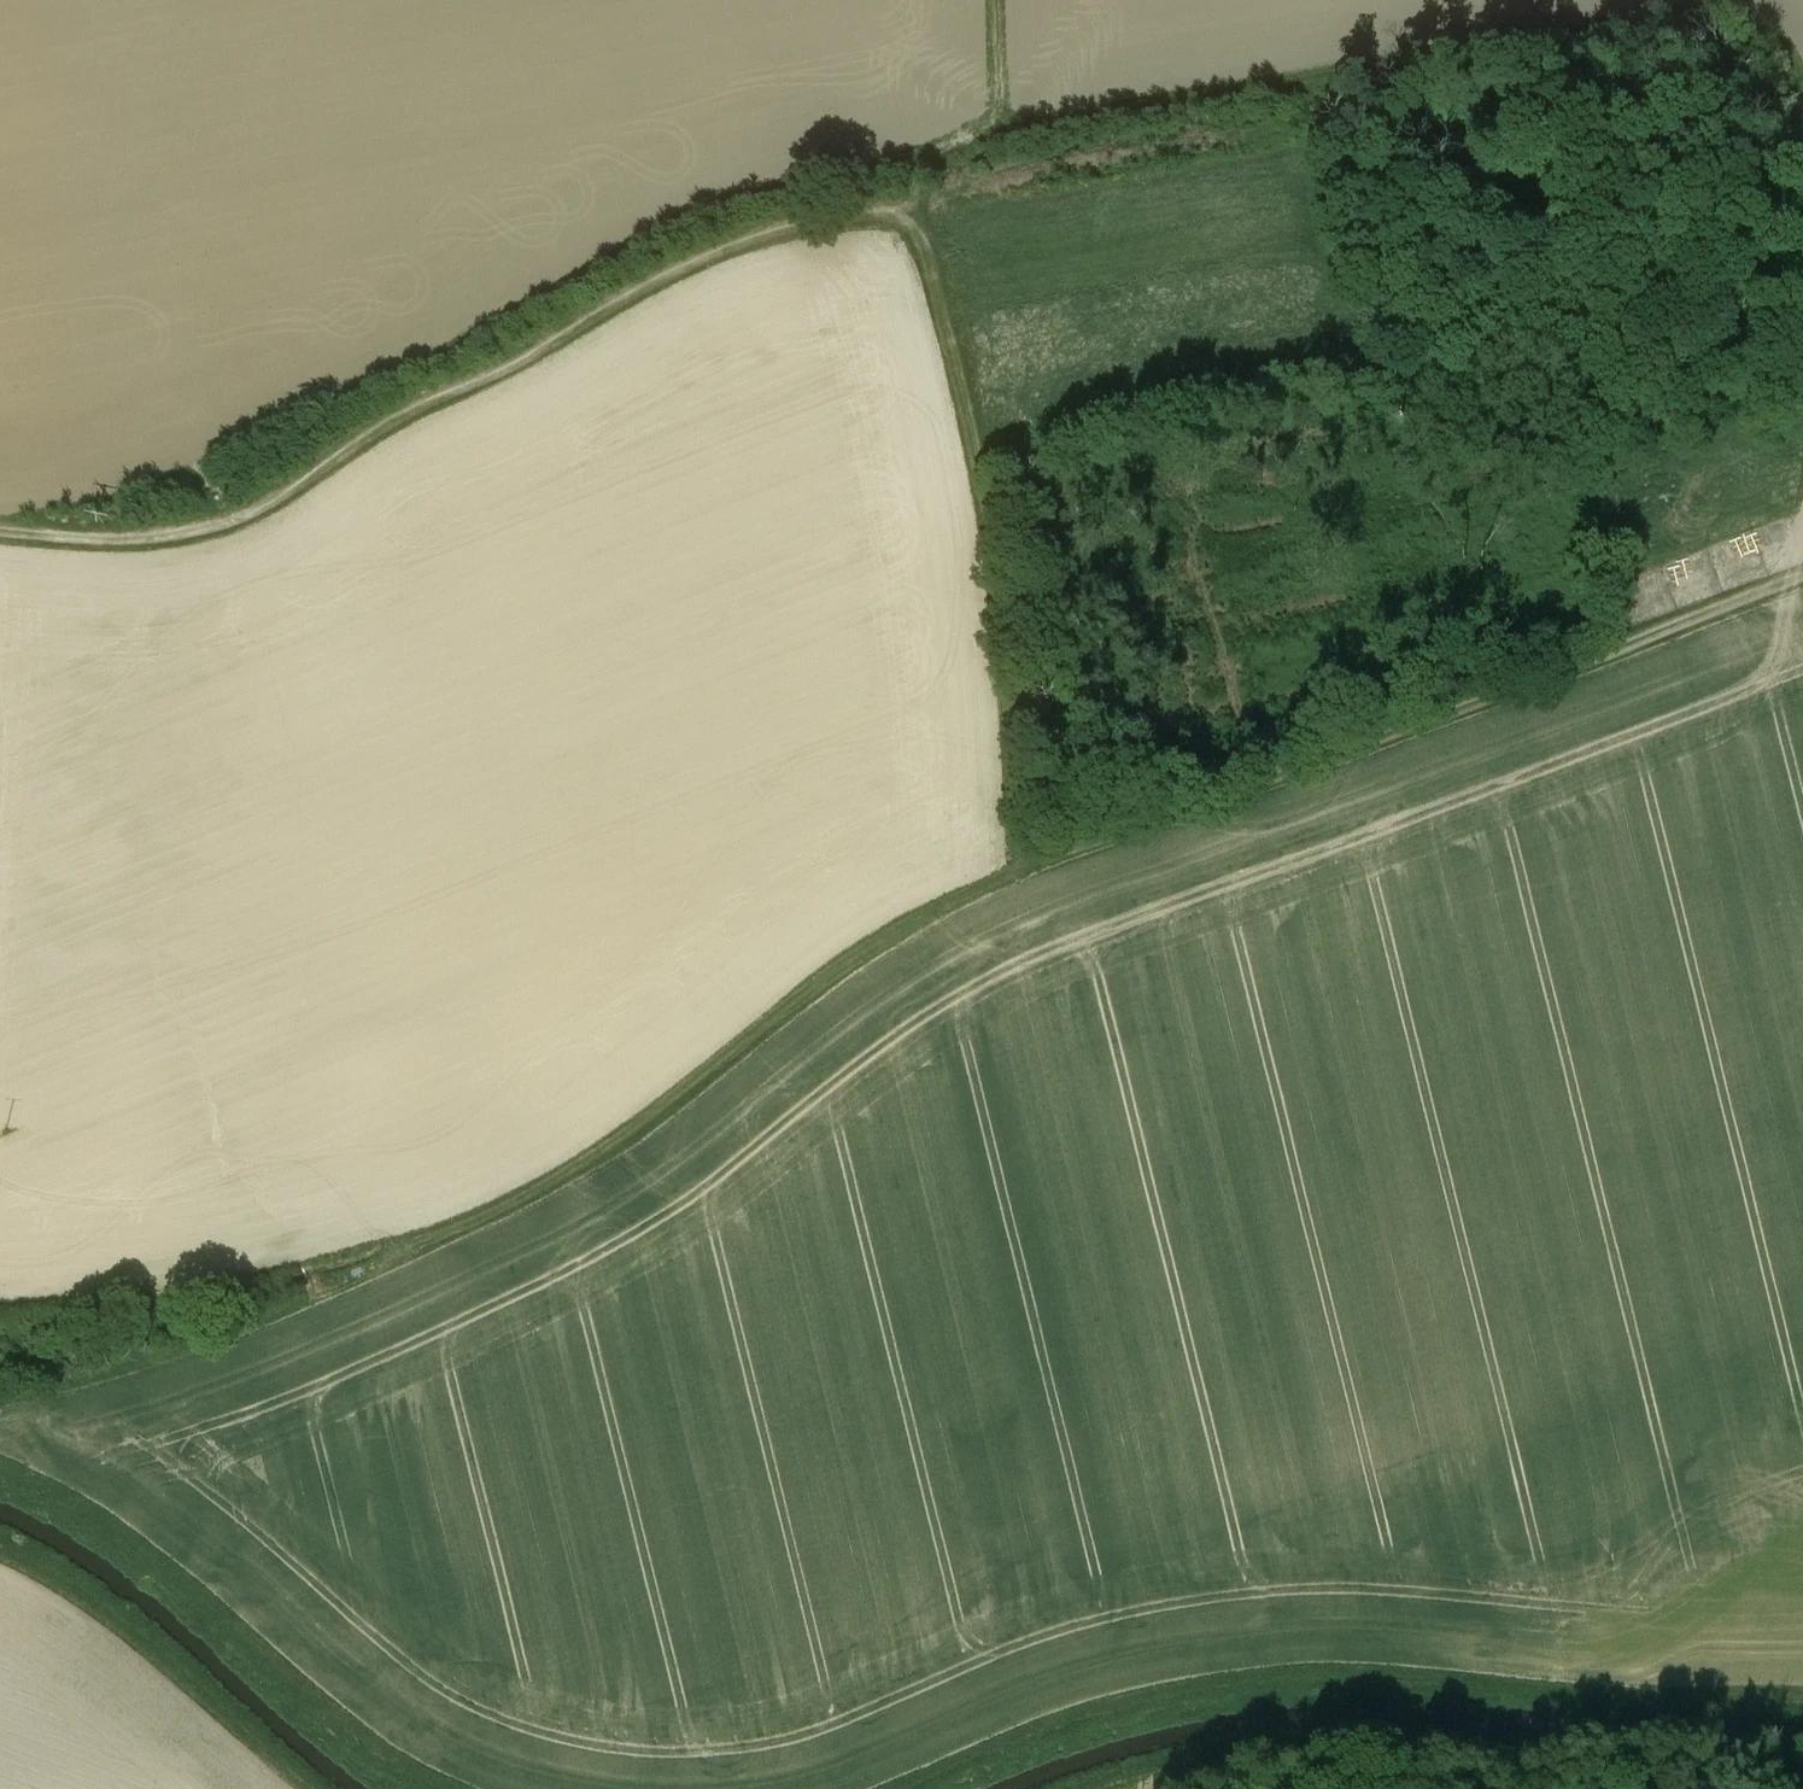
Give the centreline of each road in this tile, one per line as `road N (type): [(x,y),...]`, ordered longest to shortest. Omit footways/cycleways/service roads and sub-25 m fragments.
road 1 (track): [(919,221),(991,507),(1020,801),(1043,849),(1081,847),(1802,579)]
road 2 (track): [(1003,0),(1006,113),(977,142),(927,167),(919,221),(810,225),(714,255),(515,370),(380,431),(294,496),(242,520),(132,541),(0,536)]

